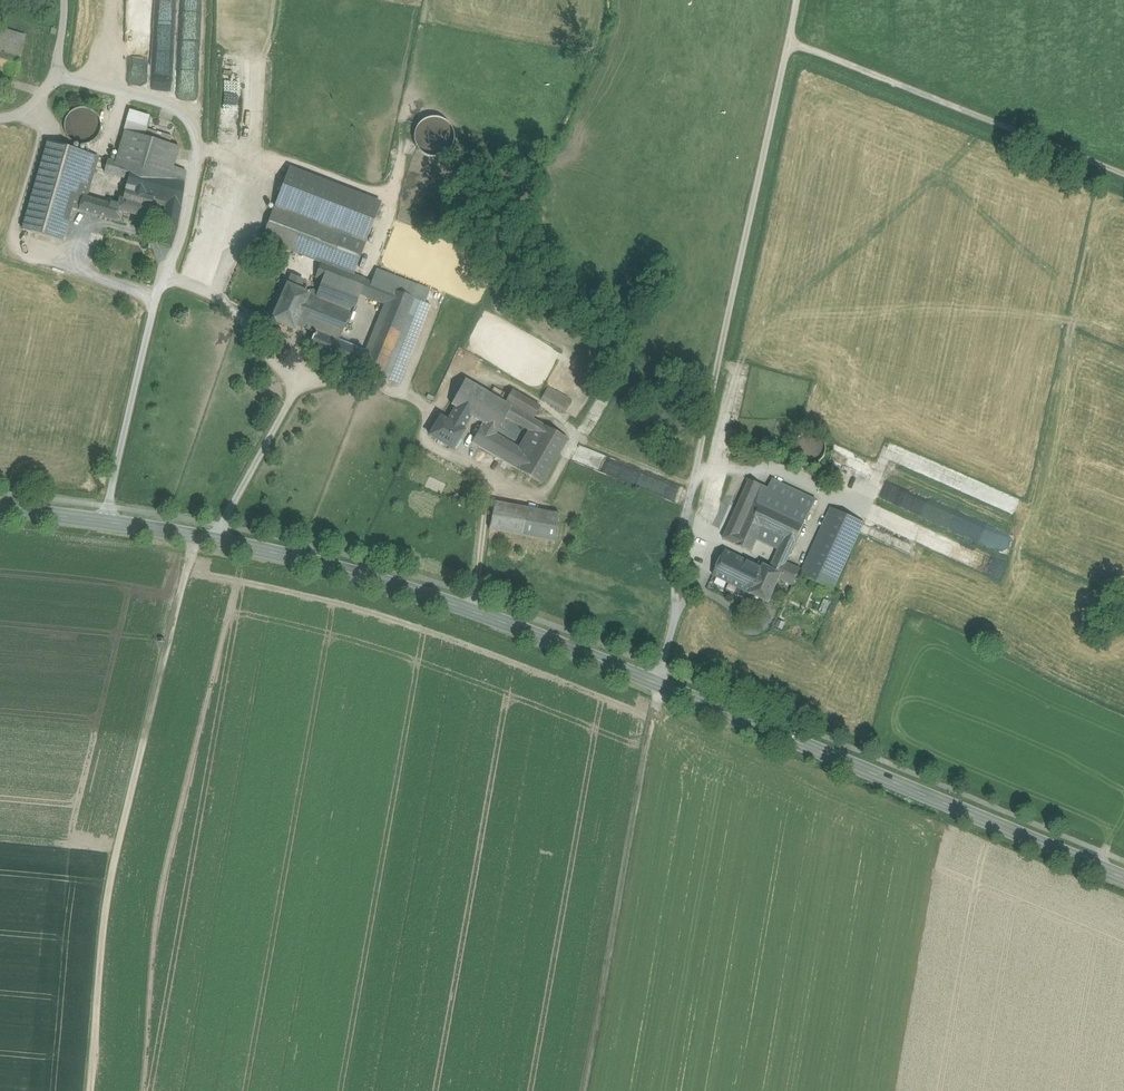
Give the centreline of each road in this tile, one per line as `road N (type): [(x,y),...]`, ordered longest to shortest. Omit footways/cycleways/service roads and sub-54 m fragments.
road 1 (secondary): [(0,511),(216,540),(476,612),(1123,877)]
road 2 (track): [(64,0),(54,76),(171,108),(196,141),(188,213),(159,292),(108,507)]
road 3 (track): [(92,1090),(107,889),(196,536)]
road 4 (track): [(660,682),(586,1090)]
road 5 (track): [(1123,175),(790,42),(799,0)]
road 6 (track): [(157,302),(84,270),(77,247),(85,224)]

